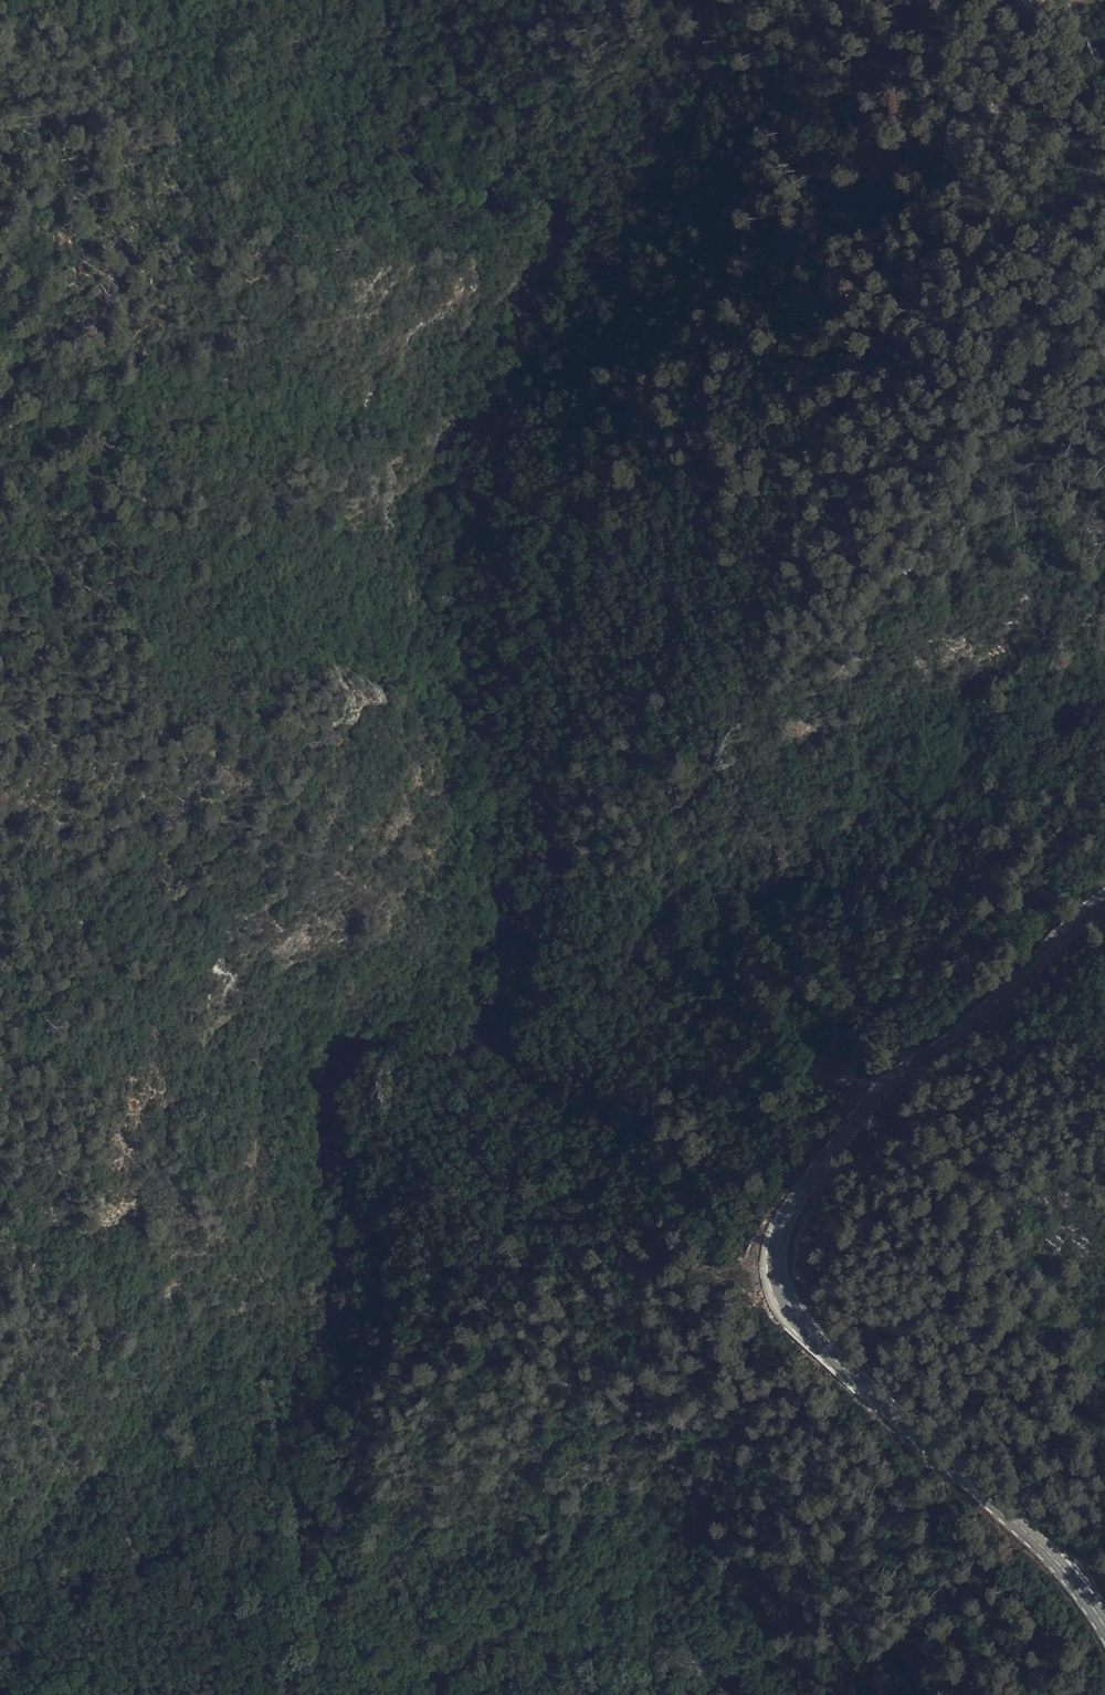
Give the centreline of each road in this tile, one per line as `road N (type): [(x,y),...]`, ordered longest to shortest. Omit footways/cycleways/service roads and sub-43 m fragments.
road 1 (tertiary): [(1104,906),(1008,995),(894,1081),(832,1152),(787,1223),(781,1263),(803,1320),(1048,1548),(1104,1621)]

